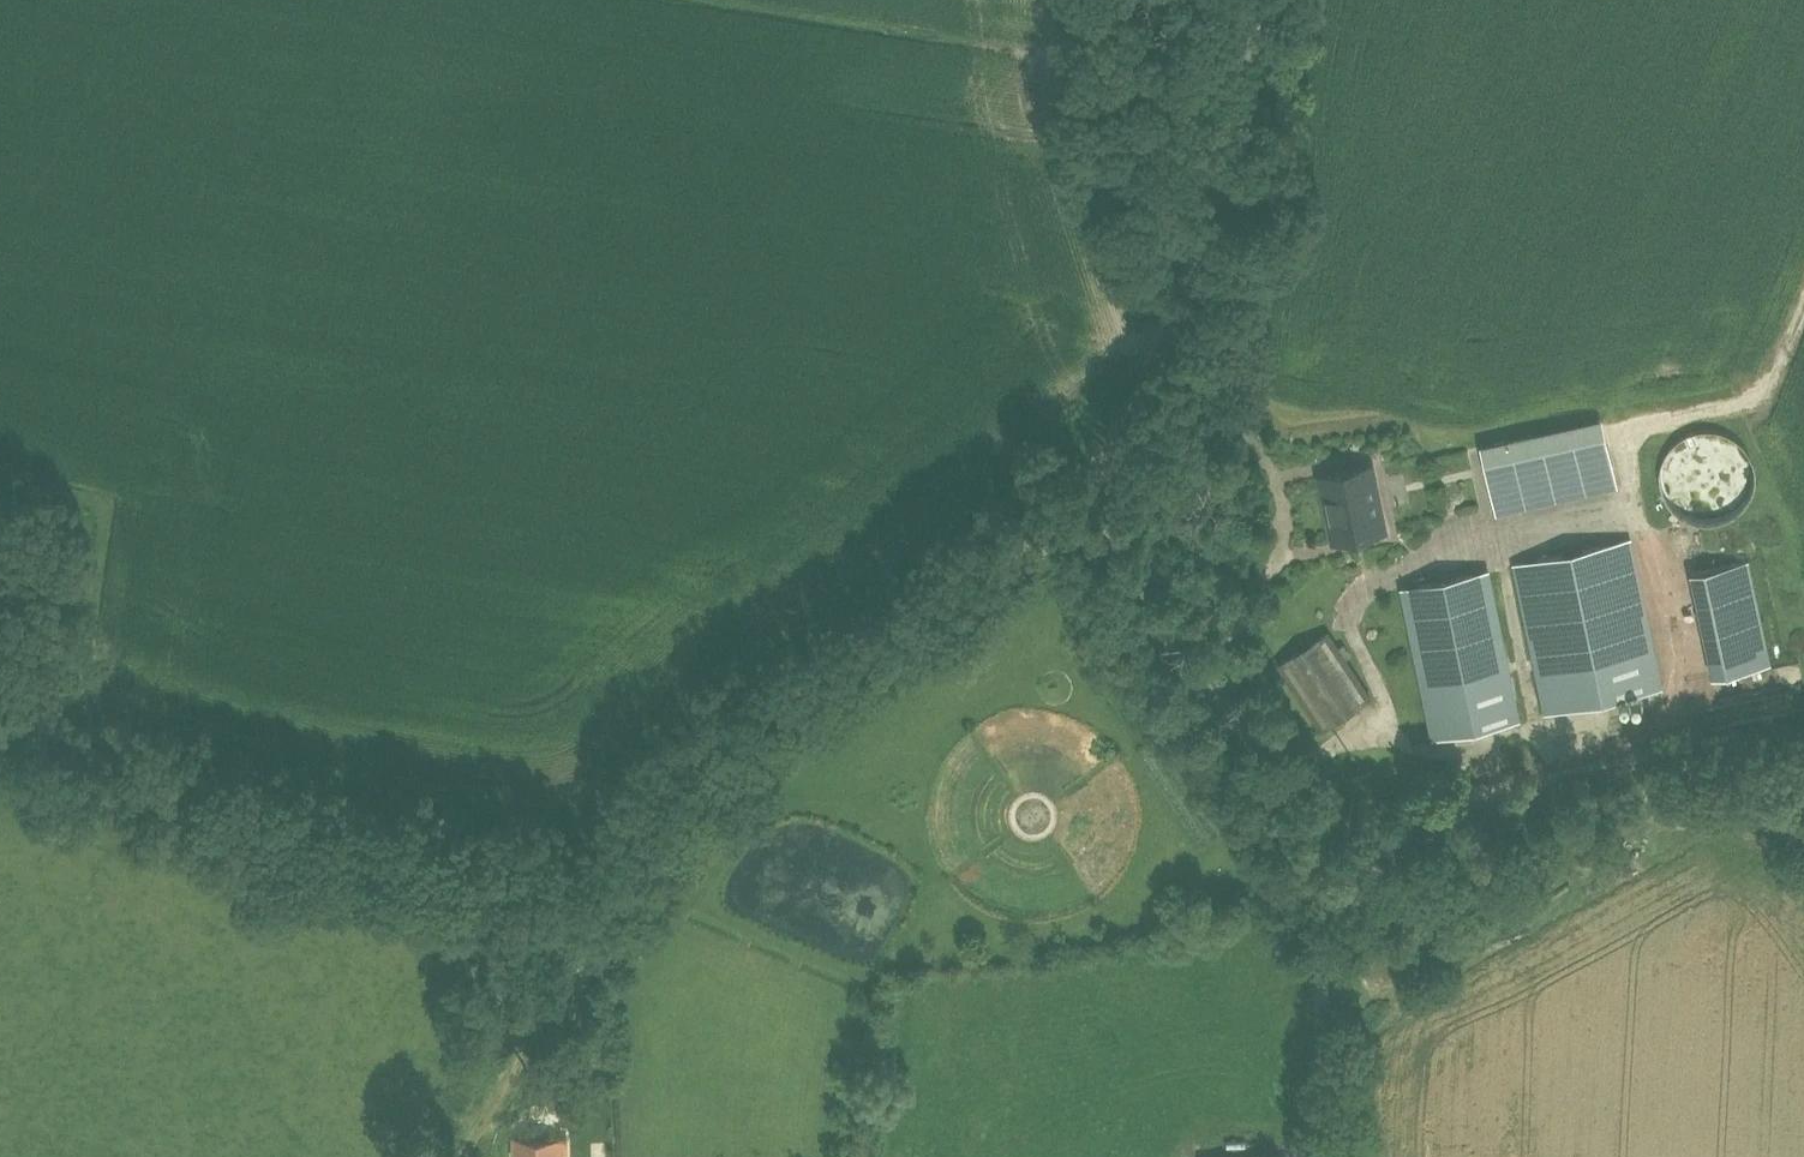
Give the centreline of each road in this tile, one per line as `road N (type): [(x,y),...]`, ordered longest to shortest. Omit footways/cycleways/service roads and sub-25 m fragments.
road 1 (unclassified): [(1322,930),(1309,847),(1287,788),(1127,574),(1115,518),(1125,457),(1183,311),(1201,240),(1247,0)]
road 2 (track): [(1115,518),(1050,526),(739,759),(590,967)]
road 3 (unclassified): [(1322,930),(1343,894),(1474,808),(1667,775),(1803,772)]
road 4 (unclassified): [(1317,1156),(1322,930)]
road 5 (track): [(590,967),(521,1055),(490,1156)]

